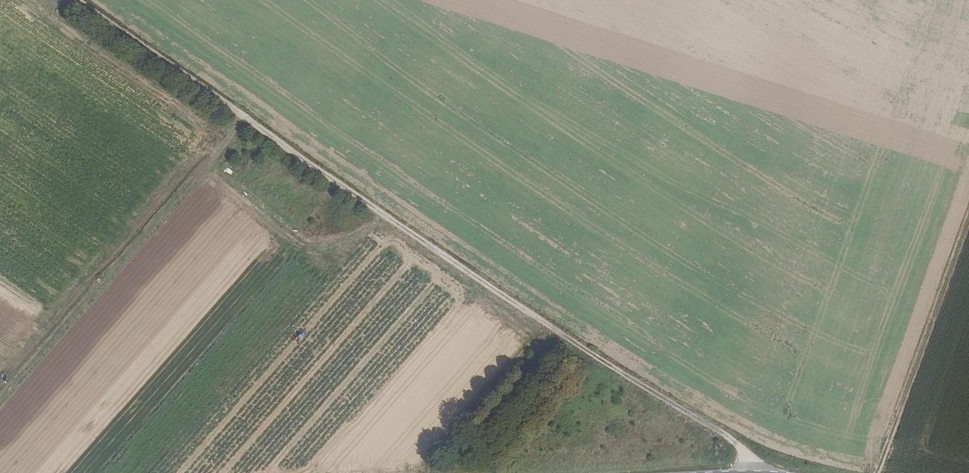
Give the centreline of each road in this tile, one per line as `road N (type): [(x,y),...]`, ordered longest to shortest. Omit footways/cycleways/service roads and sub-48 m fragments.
road 1 (track): [(72,0),(537,322),(713,426),(741,446),(755,472)]
road 2 (track): [(876,472),(968,214)]

